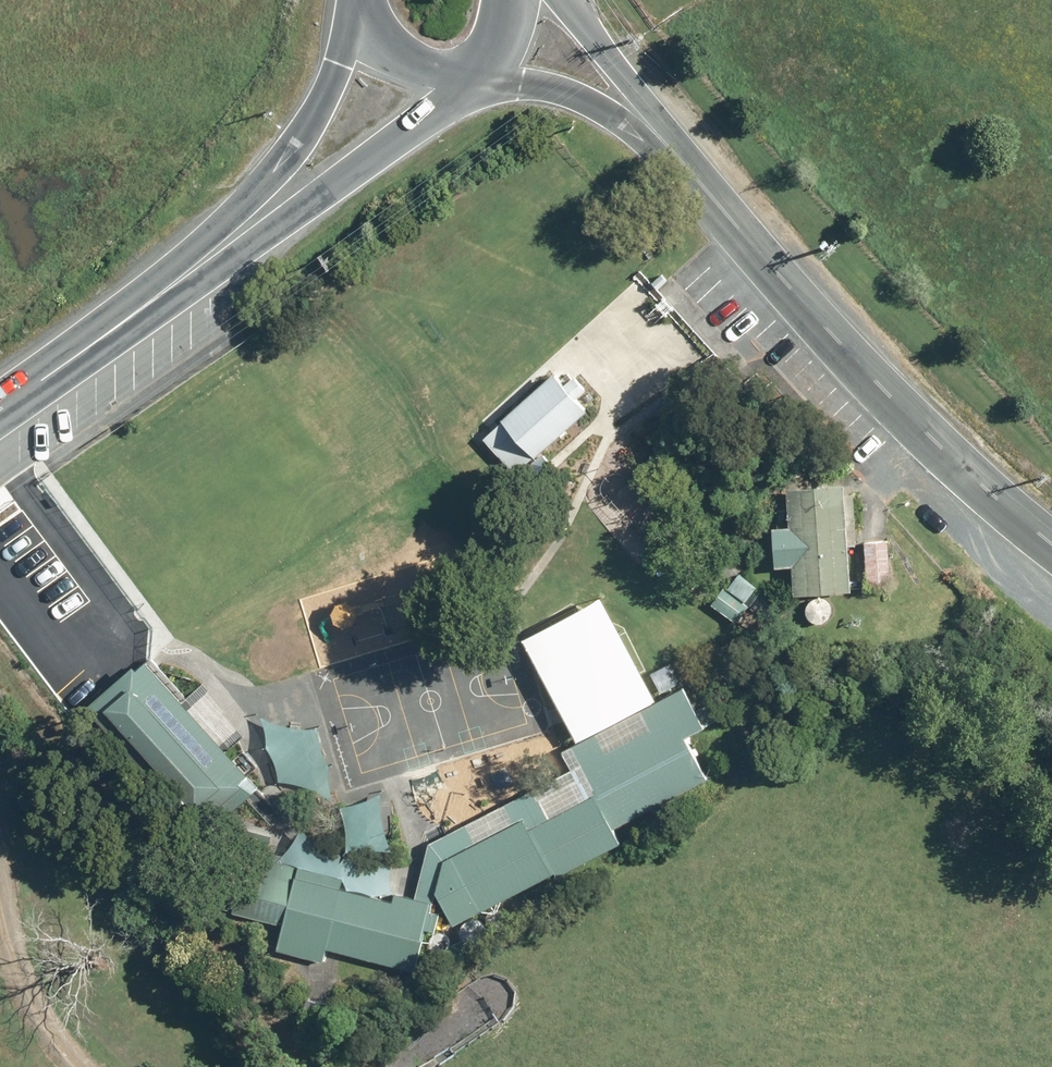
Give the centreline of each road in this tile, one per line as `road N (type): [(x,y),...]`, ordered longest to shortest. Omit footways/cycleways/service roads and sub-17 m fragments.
road 1 (secondary): [(716,200),(883,389),(1051,544)]
road 2 (secondary): [(447,63),(438,110),(327,188),(195,256)]
road 3 (secondary): [(195,256),(298,144),(363,12)]
road 4 (secondary): [(716,200),(606,109),(472,57)]
road 5 (secondary): [(562,0),(631,72),(716,200)]
road 6 (secondary): [(195,256),(0,399)]

